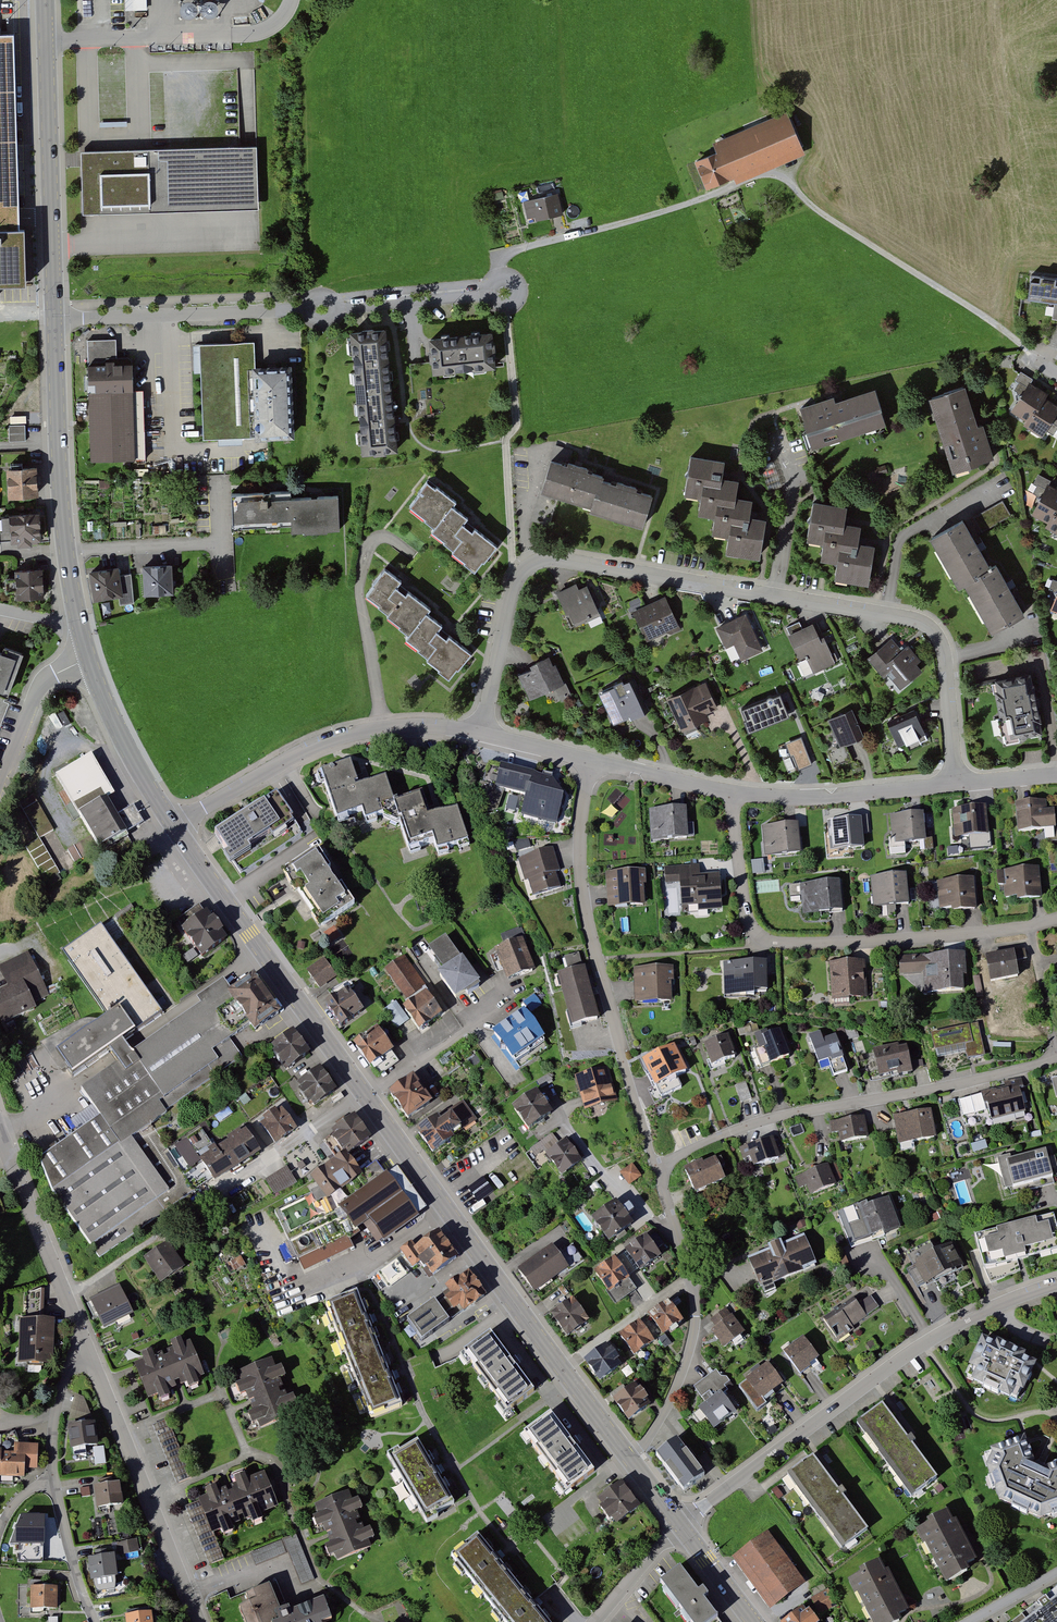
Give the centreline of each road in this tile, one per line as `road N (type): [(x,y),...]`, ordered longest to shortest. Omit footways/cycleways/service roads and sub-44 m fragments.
road 1 (secondary): [(175,826),(629,1456)]
road 2 (residential): [(958,784),(942,641),(929,624),(560,559),(528,565),(512,590),(481,732)]
road 3 (residential): [(682,1524),(924,1344),(1056,1284)]
road 4 (residential): [(732,793),(742,900),(765,940),(953,936),(1056,919)]
road 5 (residential): [(592,760),(581,819),(583,901),(657,1168)]
road 6 (residential): [(657,1168),(764,1121),(949,1087),(1056,1056)]
road 7 (residential): [(175,826),(283,760),(353,733),(424,725),(481,732)]
road 8 (secondary): [(44,0),(55,320)]
road 9 (residential): [(657,1168),(695,1313),(670,1403),(629,1456)]
road 10 (secondary): [(55,320),(64,535),(78,621)]
road 11 (residential): [(198,1621),(88,1354)]
road 12 (residential): [(55,320),(307,311)]
road 13 (residential): [(88,1354),(0,1132)]
road 14 (residential): [(732,793),(807,798),(958,784)]
road 15 (track): [(783,176),(807,151),(791,111),(762,95),(752,0)]
road 16 (secondary): [(89,660),(116,727),(175,826)]
road 17 (residential): [(0,786),(40,685),(89,660)]
road 18 (residential): [(337,309),(486,293)]
road 19 (residential): [(53,1480),(94,1621)]
road 20 (residential): [(592,760),(732,793)]
road 21 (residential): [(88,1354),(65,1377),(53,1425),(53,1480)]
road 22 (residential): [(682,1524),(594,1621)]
road 23 (secondary): [(682,1524),(754,1621)]

